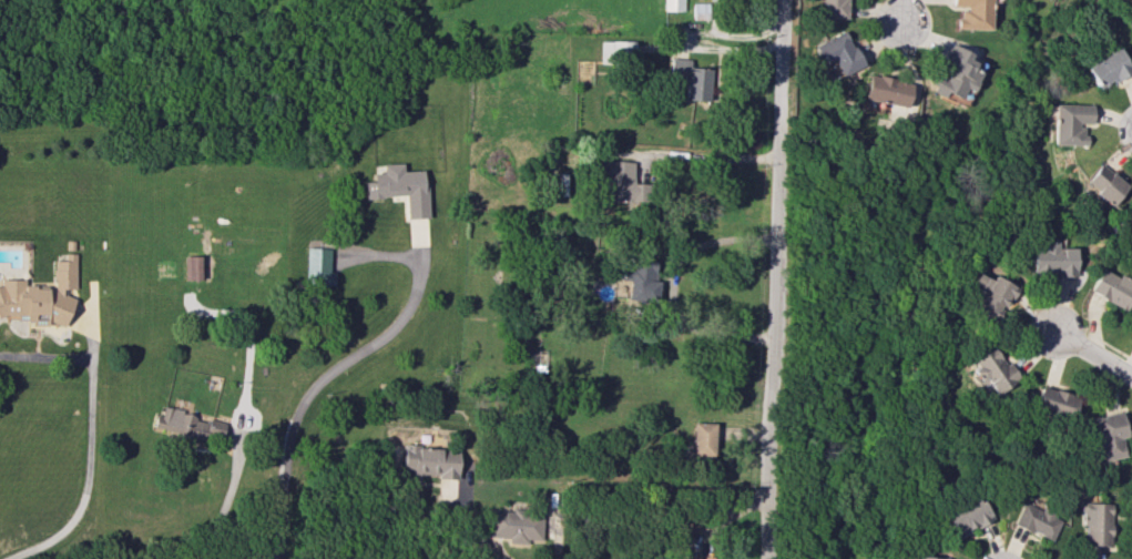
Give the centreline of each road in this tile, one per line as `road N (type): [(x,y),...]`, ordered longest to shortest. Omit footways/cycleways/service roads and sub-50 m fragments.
road 1 (residential): [(761,558),(780,0)]

